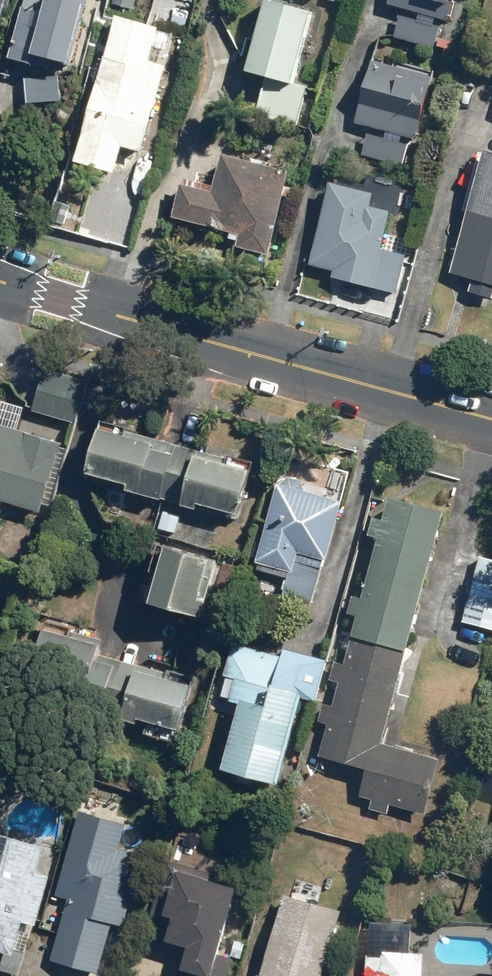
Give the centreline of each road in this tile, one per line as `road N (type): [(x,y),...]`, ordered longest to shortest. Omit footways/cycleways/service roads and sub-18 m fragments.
road 1 (residential): [(0,282),(491,418)]

